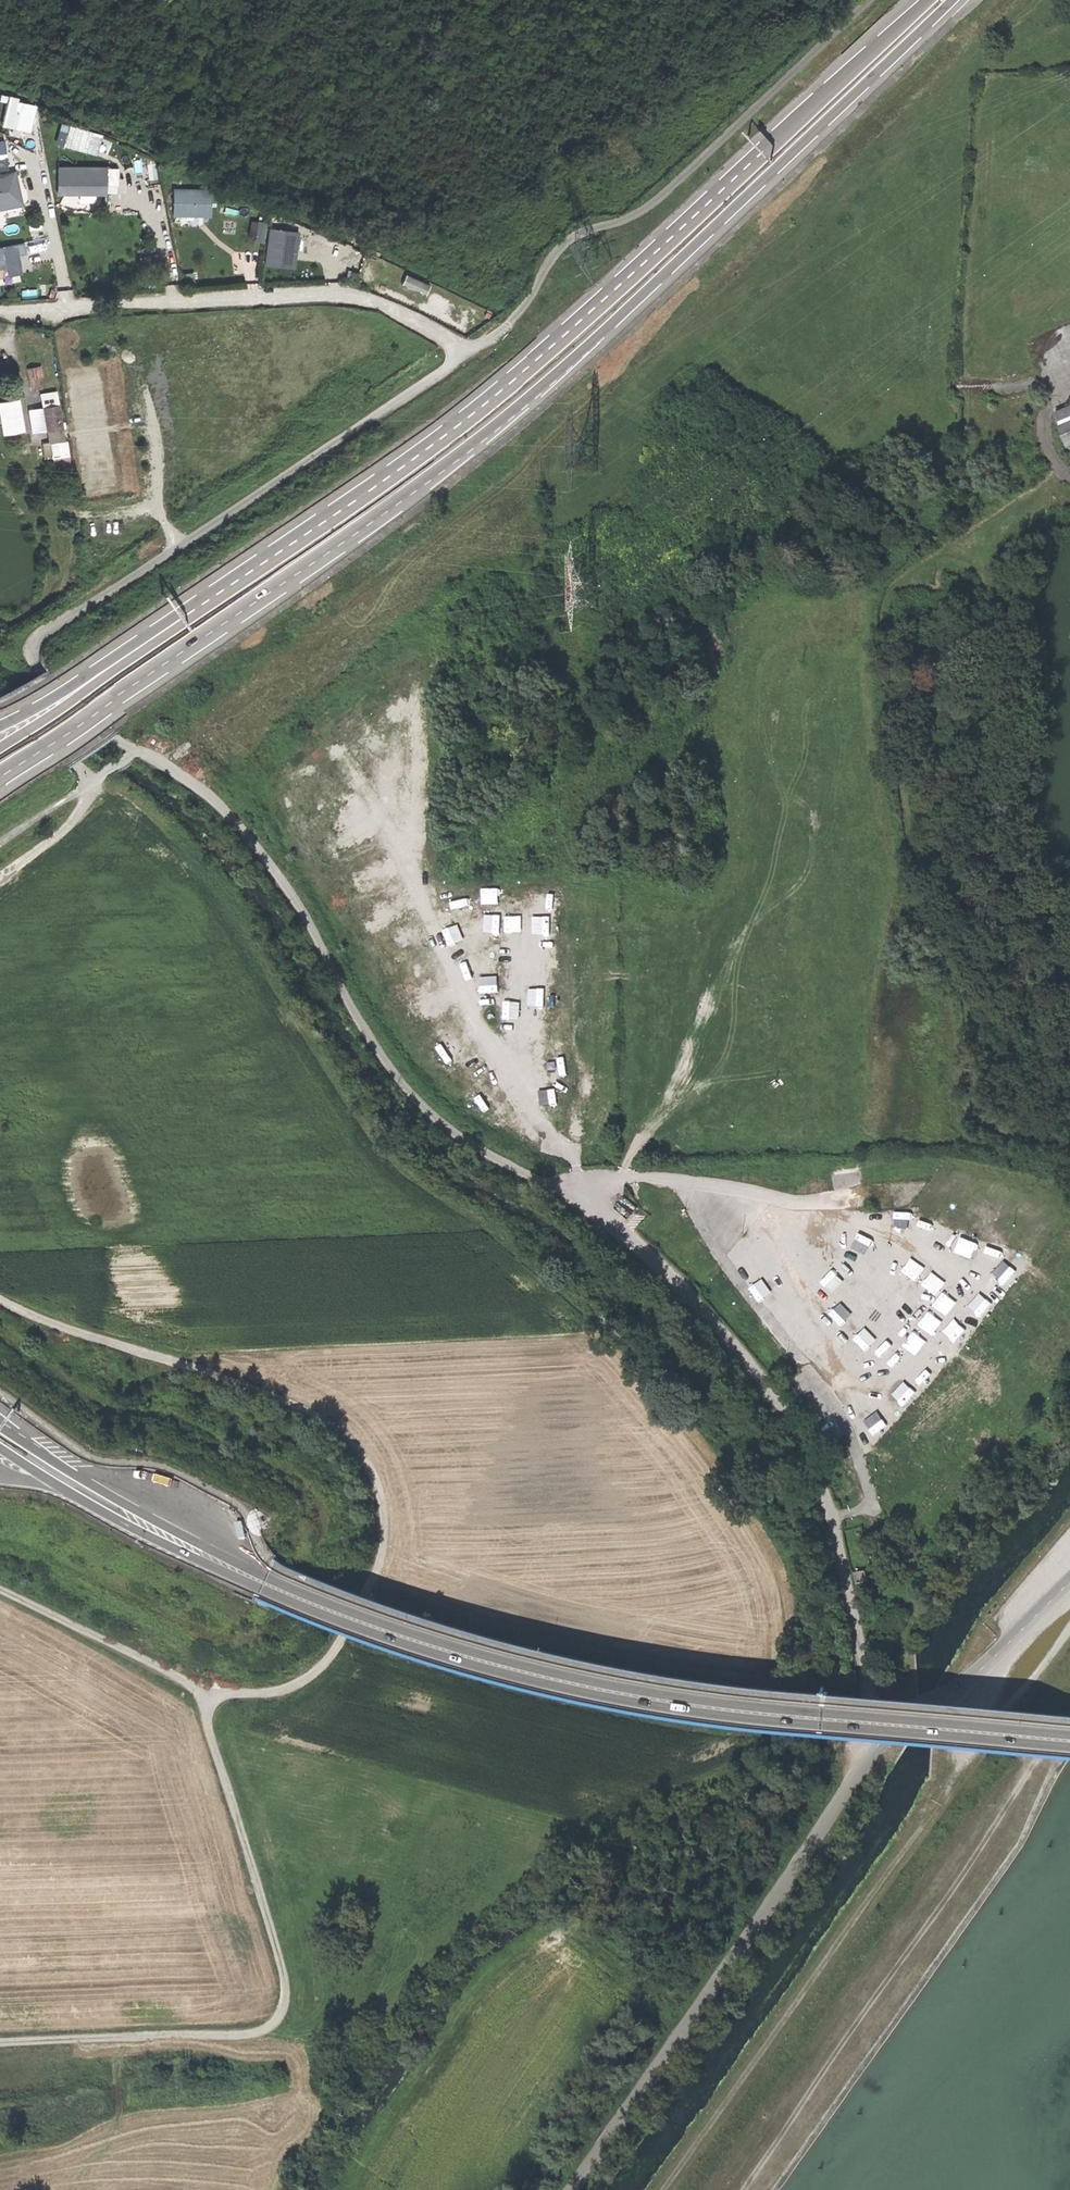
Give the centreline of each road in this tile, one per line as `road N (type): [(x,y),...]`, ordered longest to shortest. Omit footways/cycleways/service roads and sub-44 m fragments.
road 1 (trunk): [(0,775),(403,500),(546,388),(735,211),(843,89)]
road 2 (track): [(0,1301),(242,1383),(337,1426),(368,1466),(386,1517),(382,1557),(346,1641),(319,1672),(284,1690),(201,1690),(0,1589)]
road 3 (trunk): [(843,89),(528,369),(110,667)]
road 4 (tertiary): [(1069,1577),(988,1665),(894,1733),(573,2189)]
road 5 (primary): [(315,1603),(514,1670),(665,1703),(1069,1743)]
road 6 (track): [(0,2042),(257,2034),(278,2019),(285,1990),(201,1690)]
road 7 (track): [(988,1665),(989,1692),(938,1804),(666,2189)]
road 8 (track): [(743,2189),(1069,1710)]
road 9 (trunk): [(315,1603),(116,1500),(0,1423)]
road 10 (trunk): [(0,1445),(175,1547),(315,1603)]
road 11 (track): [(94,781),(96,805),(84,820),(0,875)]
road 12 (trunk): [(110,667),(0,748)]
road 13 (secondary): [(938,0),(843,89)]
road 14 (trunk): [(110,667),(0,720)]

